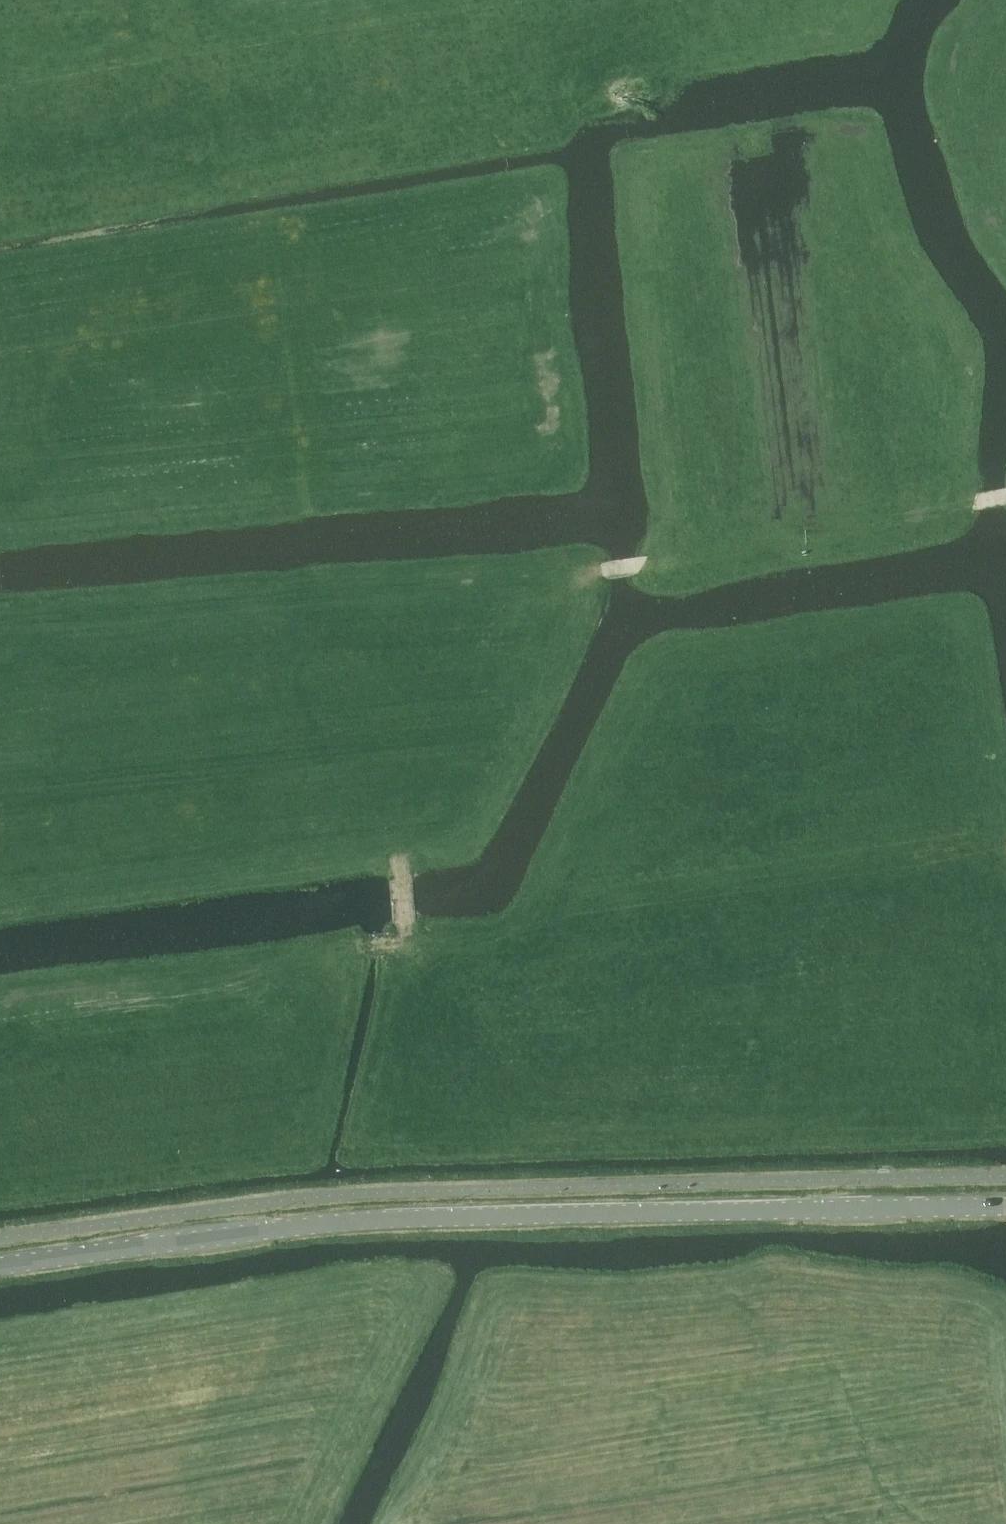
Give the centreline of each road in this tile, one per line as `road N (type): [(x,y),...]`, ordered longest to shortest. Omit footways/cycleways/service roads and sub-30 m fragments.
road 1 (tertiary): [(0,1266),(340,1224),(1005,1208)]

